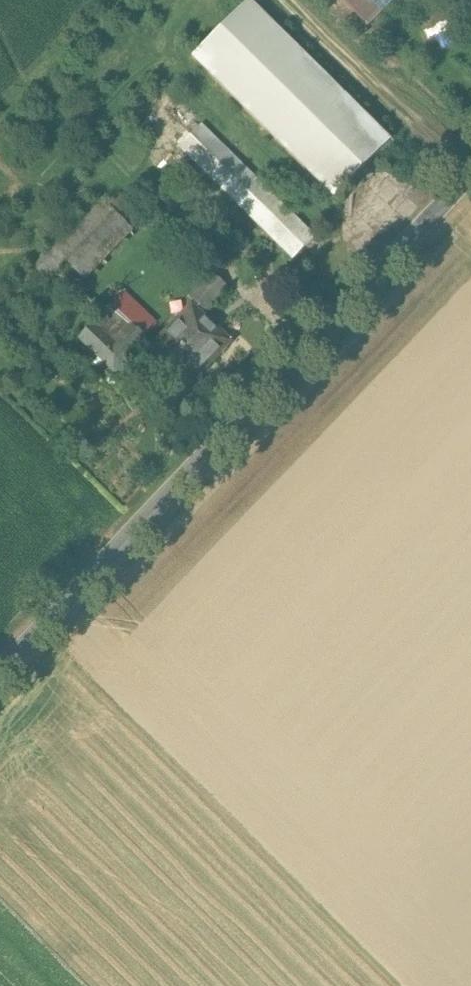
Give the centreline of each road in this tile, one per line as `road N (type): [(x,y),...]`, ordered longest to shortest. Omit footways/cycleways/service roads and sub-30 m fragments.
road 1 (tertiary): [(0,673),(470,174)]

